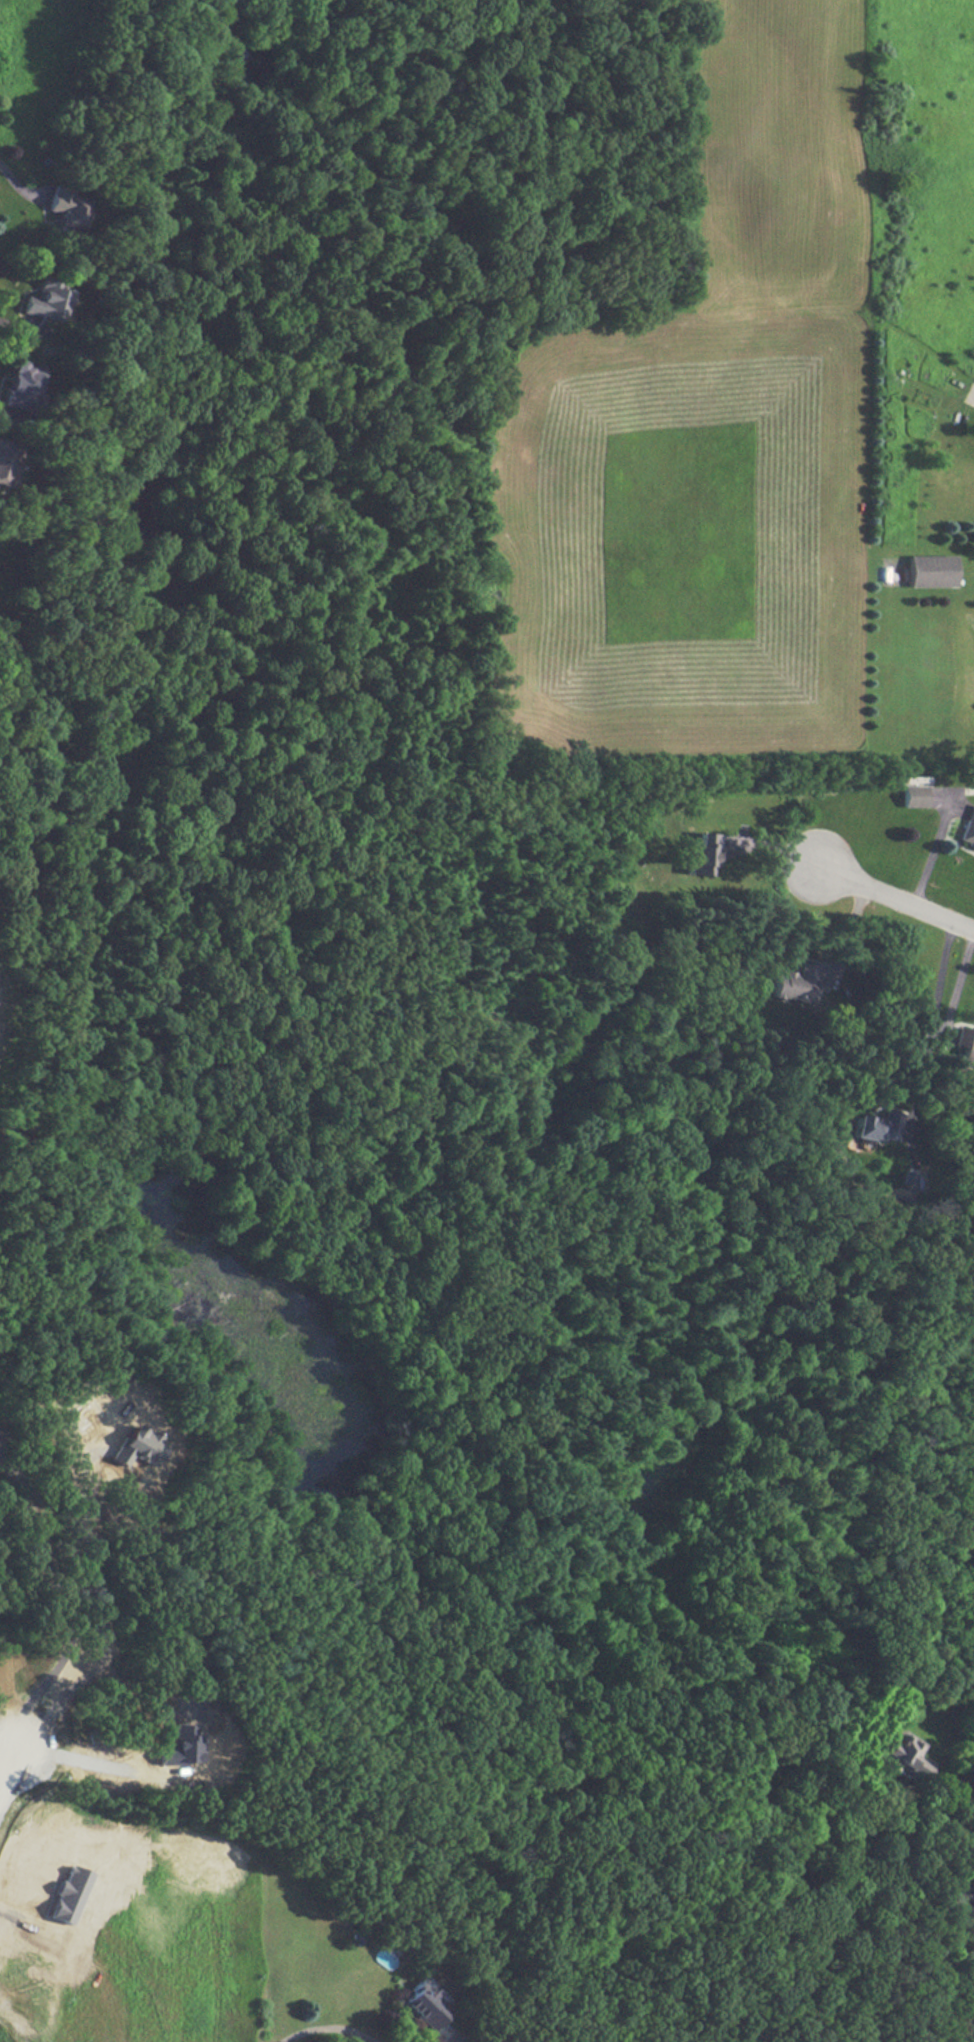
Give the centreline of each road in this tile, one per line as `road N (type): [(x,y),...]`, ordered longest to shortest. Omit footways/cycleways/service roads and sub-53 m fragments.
road 1 (residential): [(973,932),(814,864)]

